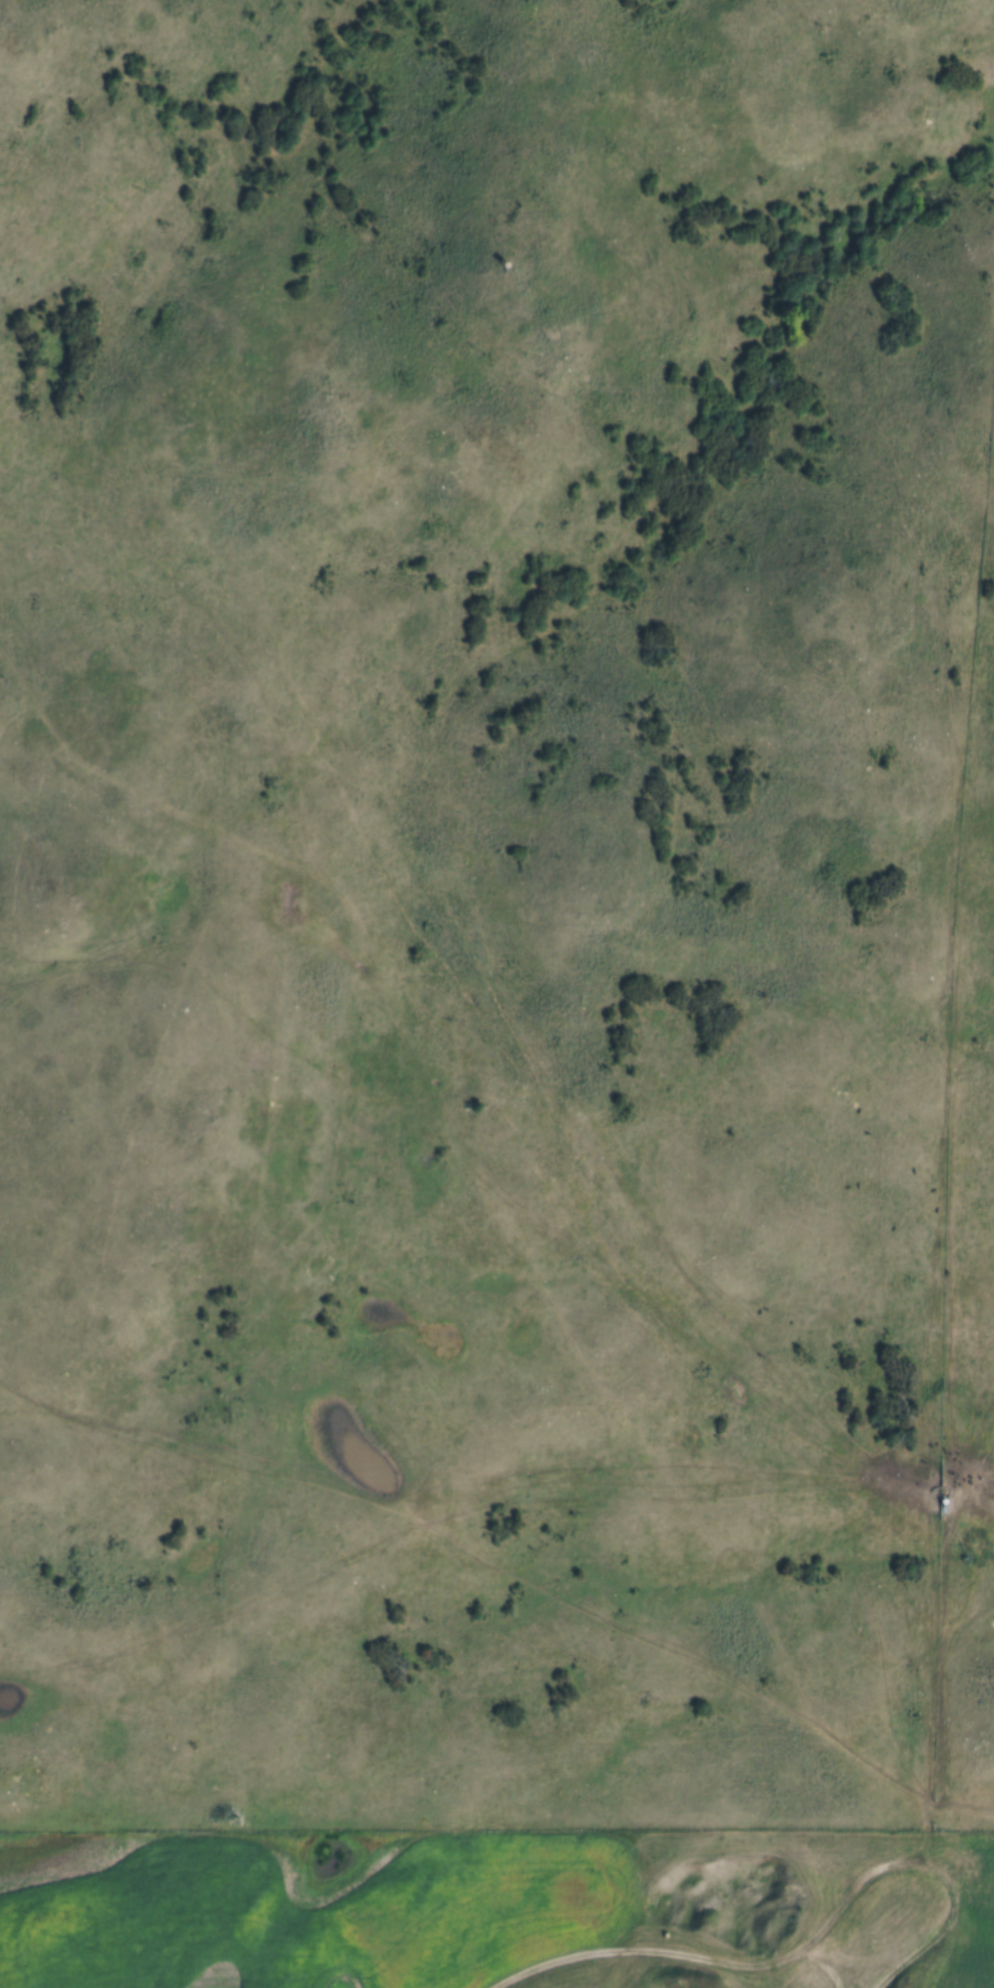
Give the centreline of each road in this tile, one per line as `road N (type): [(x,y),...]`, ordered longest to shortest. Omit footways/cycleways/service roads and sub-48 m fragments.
road 1 (track): [(488,1987),(522,1967),(640,1945),(760,1965),(794,1947),(840,1987)]

